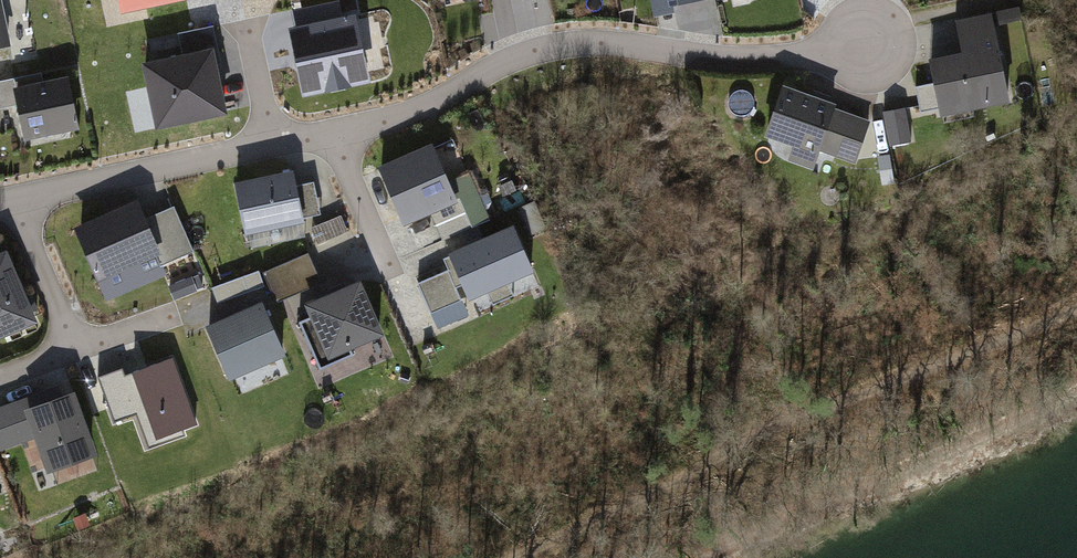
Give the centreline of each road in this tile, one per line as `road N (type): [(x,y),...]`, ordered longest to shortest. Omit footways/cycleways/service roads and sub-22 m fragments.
road 1 (residential): [(869,42),(715,61),(629,40),(563,42),(483,72),(418,110),(0,205)]
road 2 (track): [(513,557),(723,452),(1076,304)]

